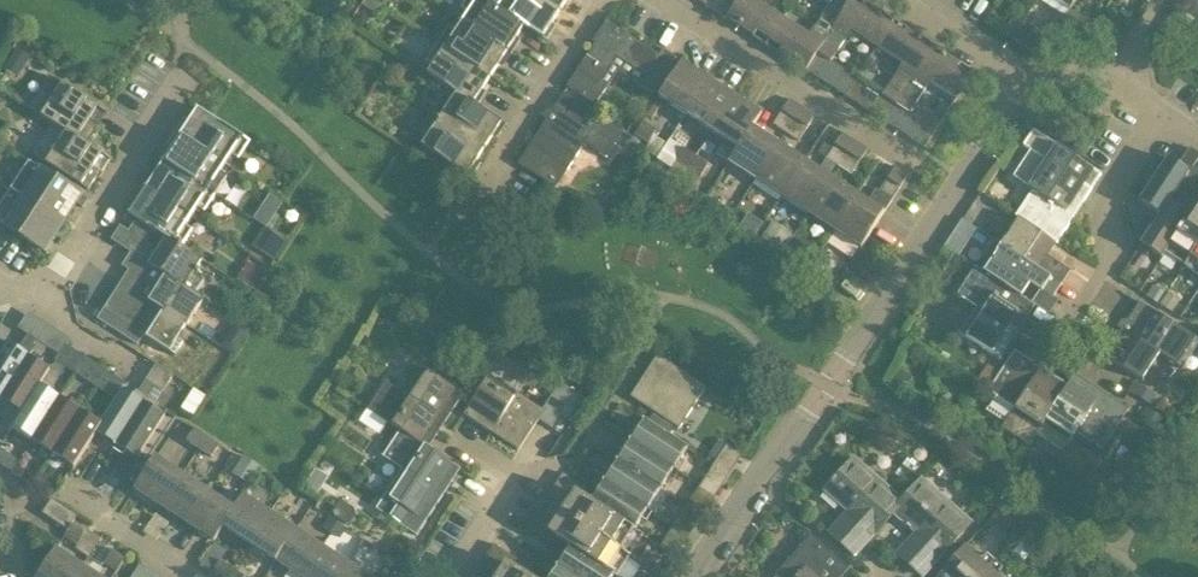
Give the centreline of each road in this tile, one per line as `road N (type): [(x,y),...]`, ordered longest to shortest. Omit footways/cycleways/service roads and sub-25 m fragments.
road 1 (residential): [(701,576),(1026,84)]
road 2 (residential): [(905,158),(659,0)]
road 3 (residential): [(38,300),(178,70)]
road 4 (residential): [(1060,341),(1105,269),(1108,199),(1162,112)]
road 5 (residential): [(472,204),(606,0)]
road 6 (residential): [(461,576),(525,475),(463,437)]
road 7 (residential): [(1026,84),(896,0)]
road 8 (residential): [(189,576),(103,516),(87,489)]

